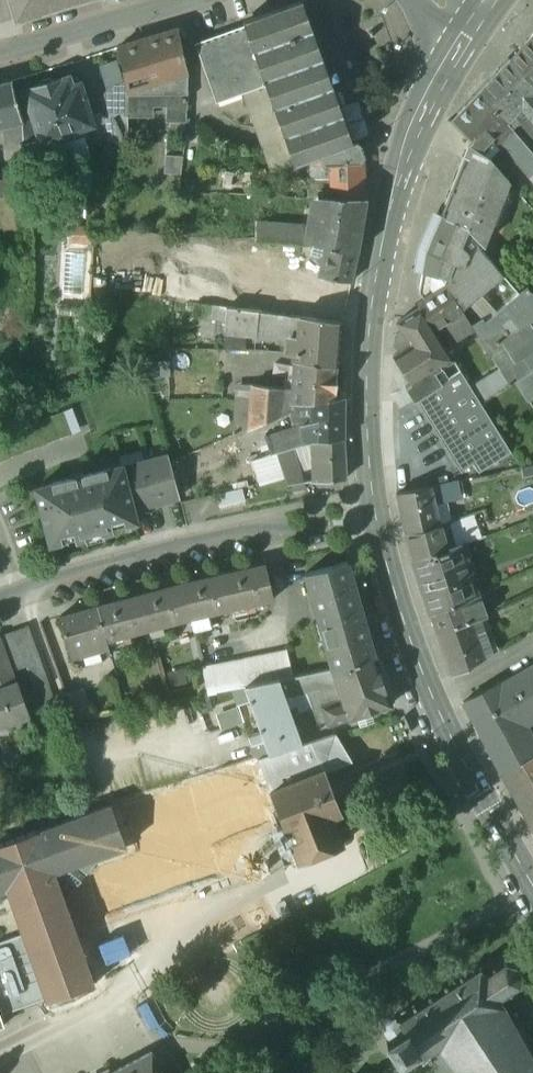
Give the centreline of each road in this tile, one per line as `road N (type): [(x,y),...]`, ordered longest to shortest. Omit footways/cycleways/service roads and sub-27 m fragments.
road 1 (secondary): [(376,507),(367,355),(376,287),(399,171),(467,29)]
road 2 (secondary): [(532,883),(433,698),(376,507)]
road 3 (residential): [(0,602),(376,507)]
road 4 (residential): [(166,0),(0,50)]

